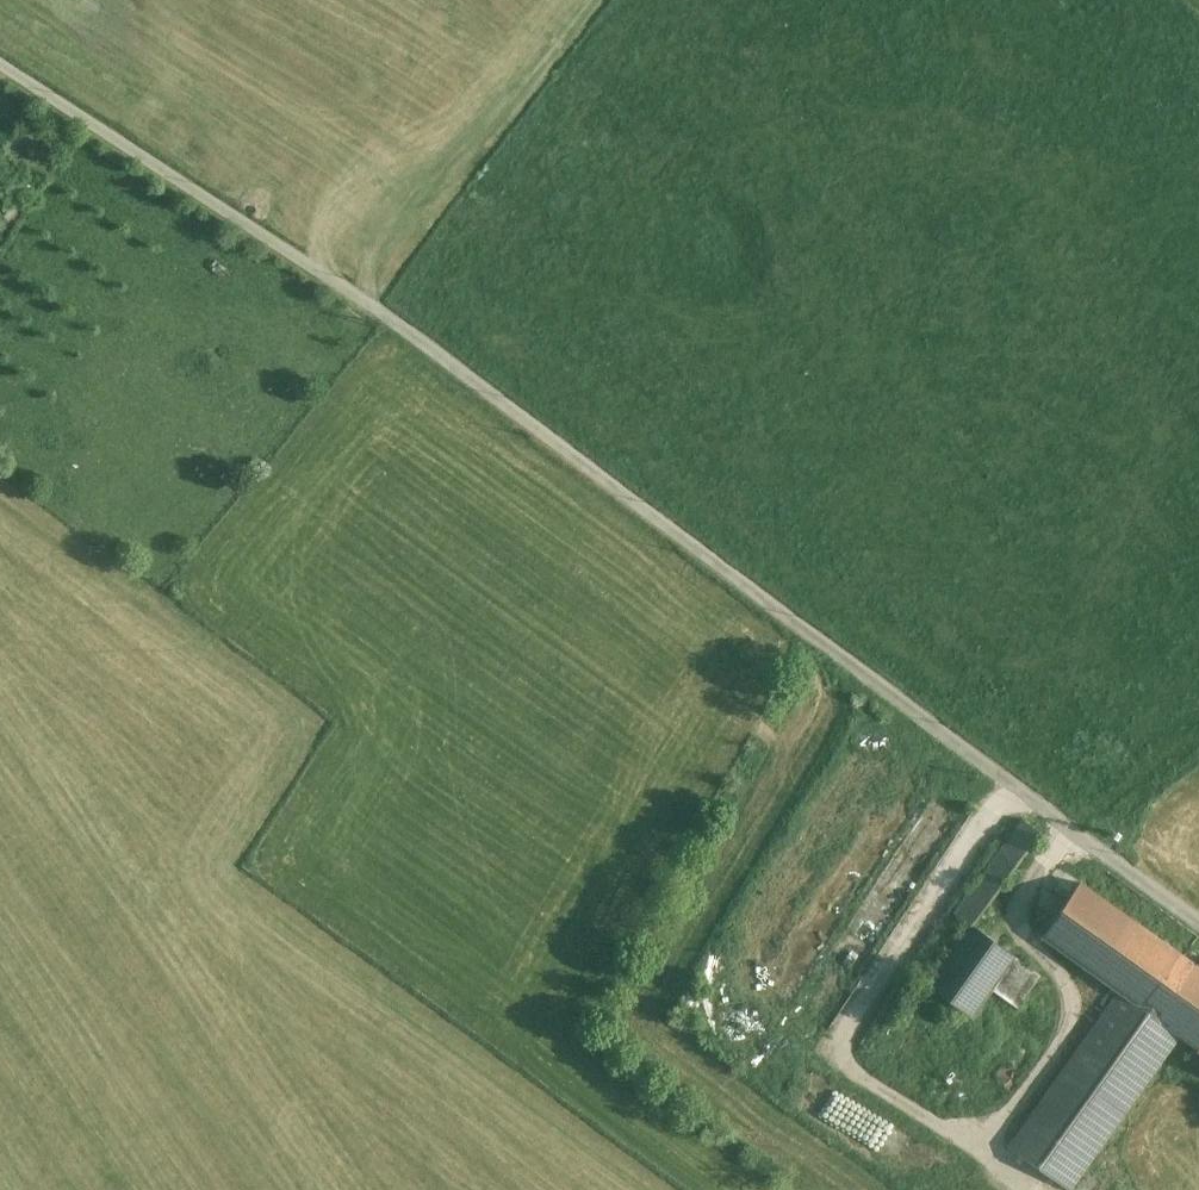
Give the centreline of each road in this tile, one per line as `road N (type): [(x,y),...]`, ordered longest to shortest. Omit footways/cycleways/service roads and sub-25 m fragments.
road 1 (residential): [(0,63),(384,315),(1198,922)]

